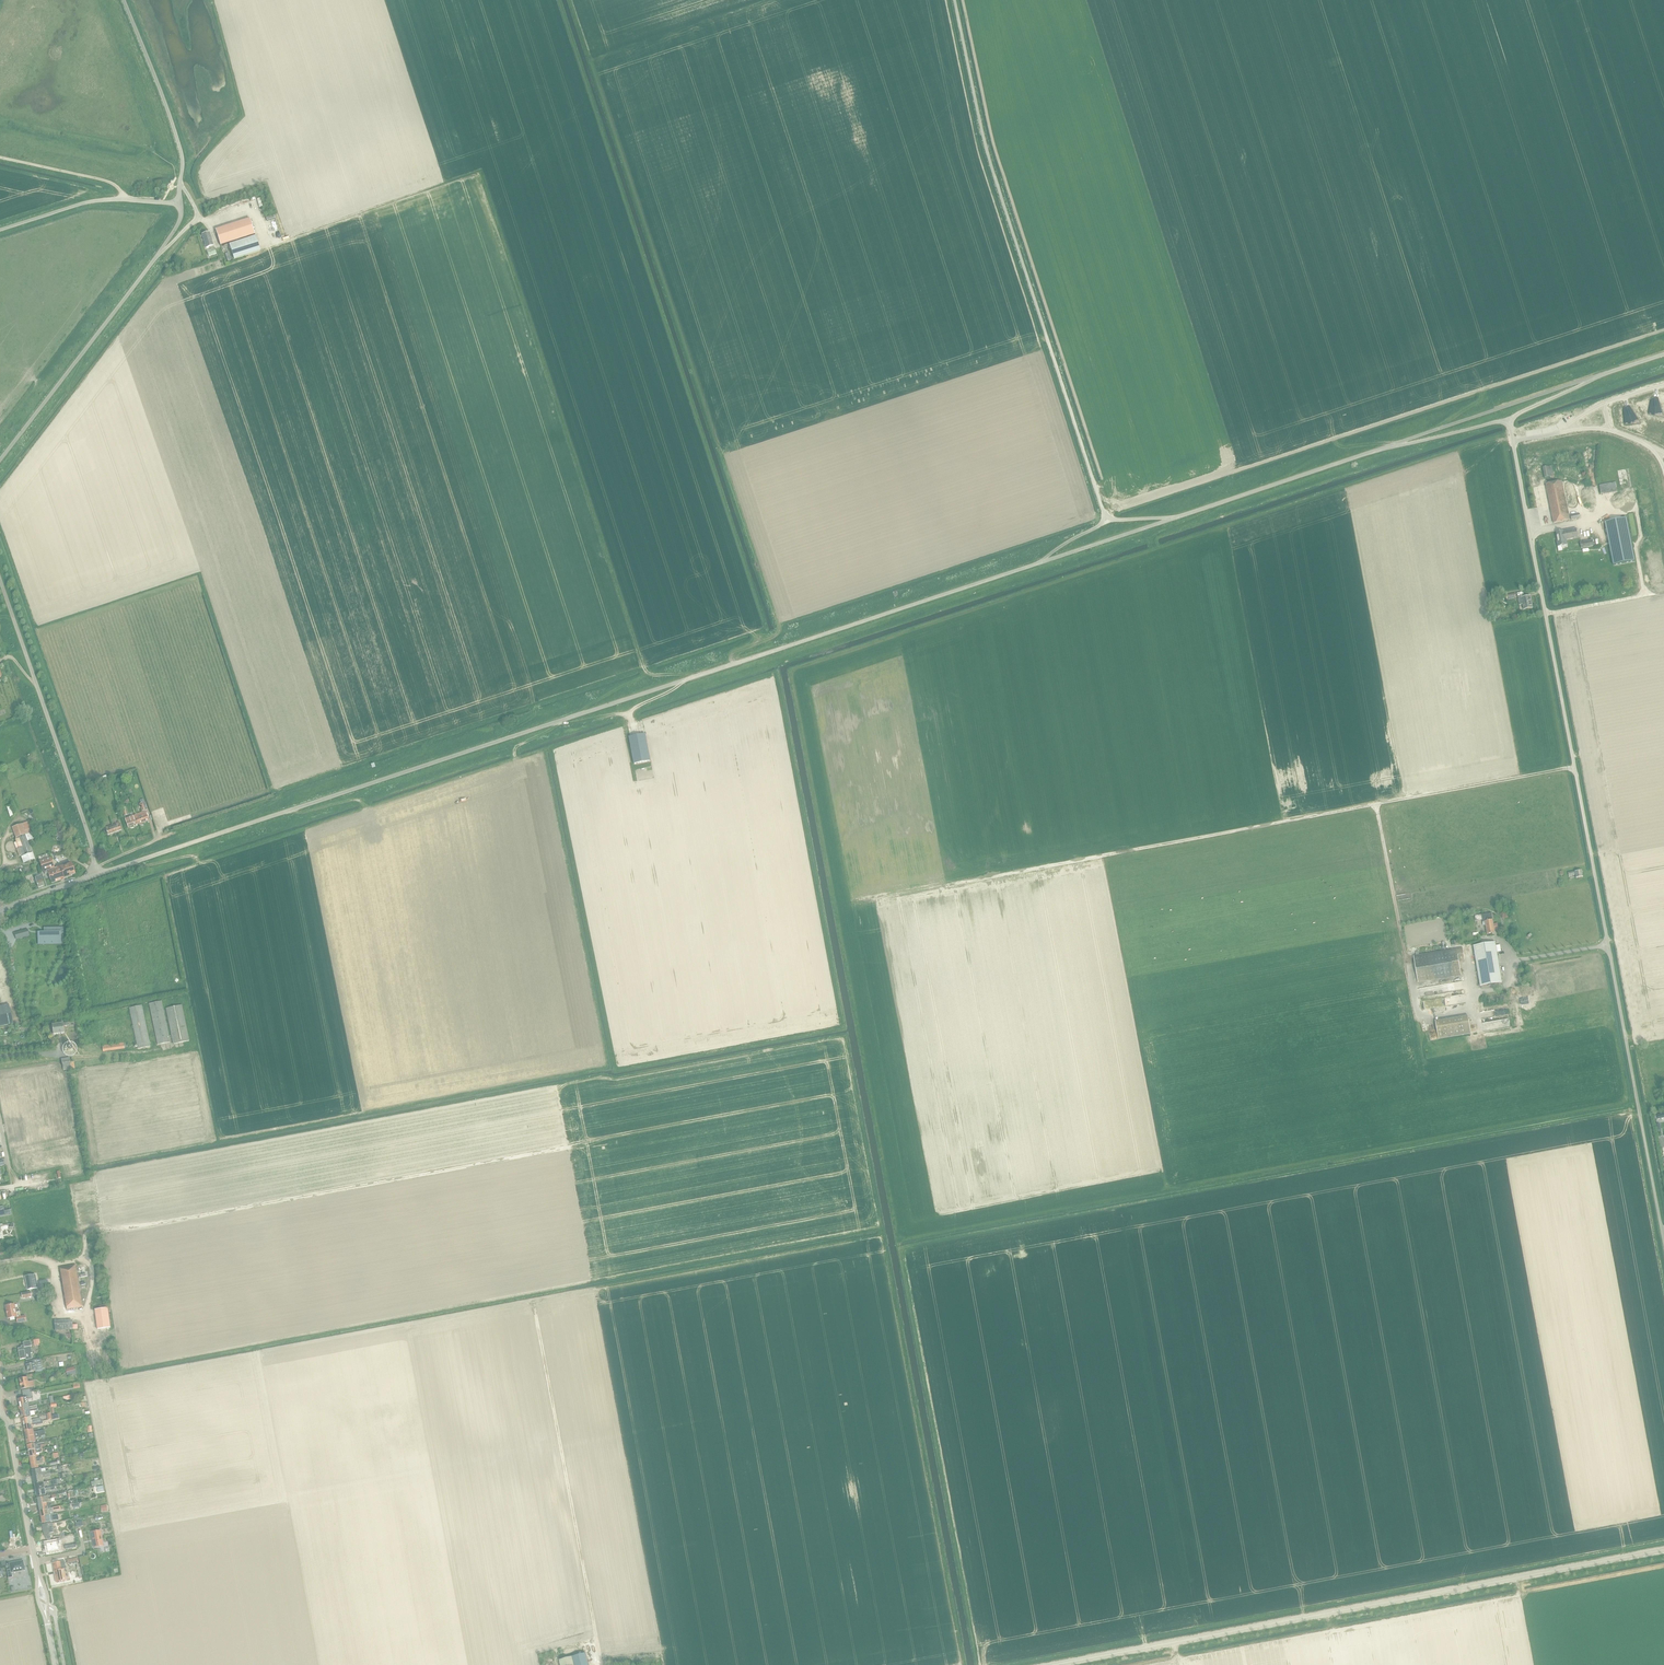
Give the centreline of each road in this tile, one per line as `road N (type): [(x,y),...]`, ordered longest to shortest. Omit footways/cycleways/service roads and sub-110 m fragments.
road 1 (unclassified): [(90,875),(1045,561)]
road 2 (unclassified): [(1663,1239),(1509,421)]
road 3 (track): [(268,245),(482,172),(643,668),(694,677)]
road 4 (track): [(1574,767),(851,902)]
road 5 (unclassified): [(1663,1552),(1048,1664)]
road 6 (unclassified): [(1106,517),(998,177),(956,0)]
road 7 (track): [(1376,804),(1416,1011),(1471,1006),(1477,992),(1510,980),(1509,962)]
road 8 (unclassified): [(0,458),(160,251),(180,217),(180,199)]
road 9 (unclassified): [(90,875),(92,845),(0,580)]
road 10 (track): [(730,665),(779,628),(720,450)]
road 11 (unclassified): [(1379,449),(1598,376)]
road 12 (unclassified): [(1174,518),(1379,449)]
road 13 (unclassified): [(124,0),(179,144),(180,199)]
road 14 (tertiary): [(33,1548),(2,1414)]
road 15 (unclassified): [(1045,561),(1174,518)]
road 16 (track): [(516,759),(519,744),(557,721),(619,714),(631,720)]
road 17 (track): [(121,199),(106,179),(0,156)]
road 18 (unclassified): [(1379,449),(1509,421)]
road 19 (unclassified): [(0,229),(121,199)]

